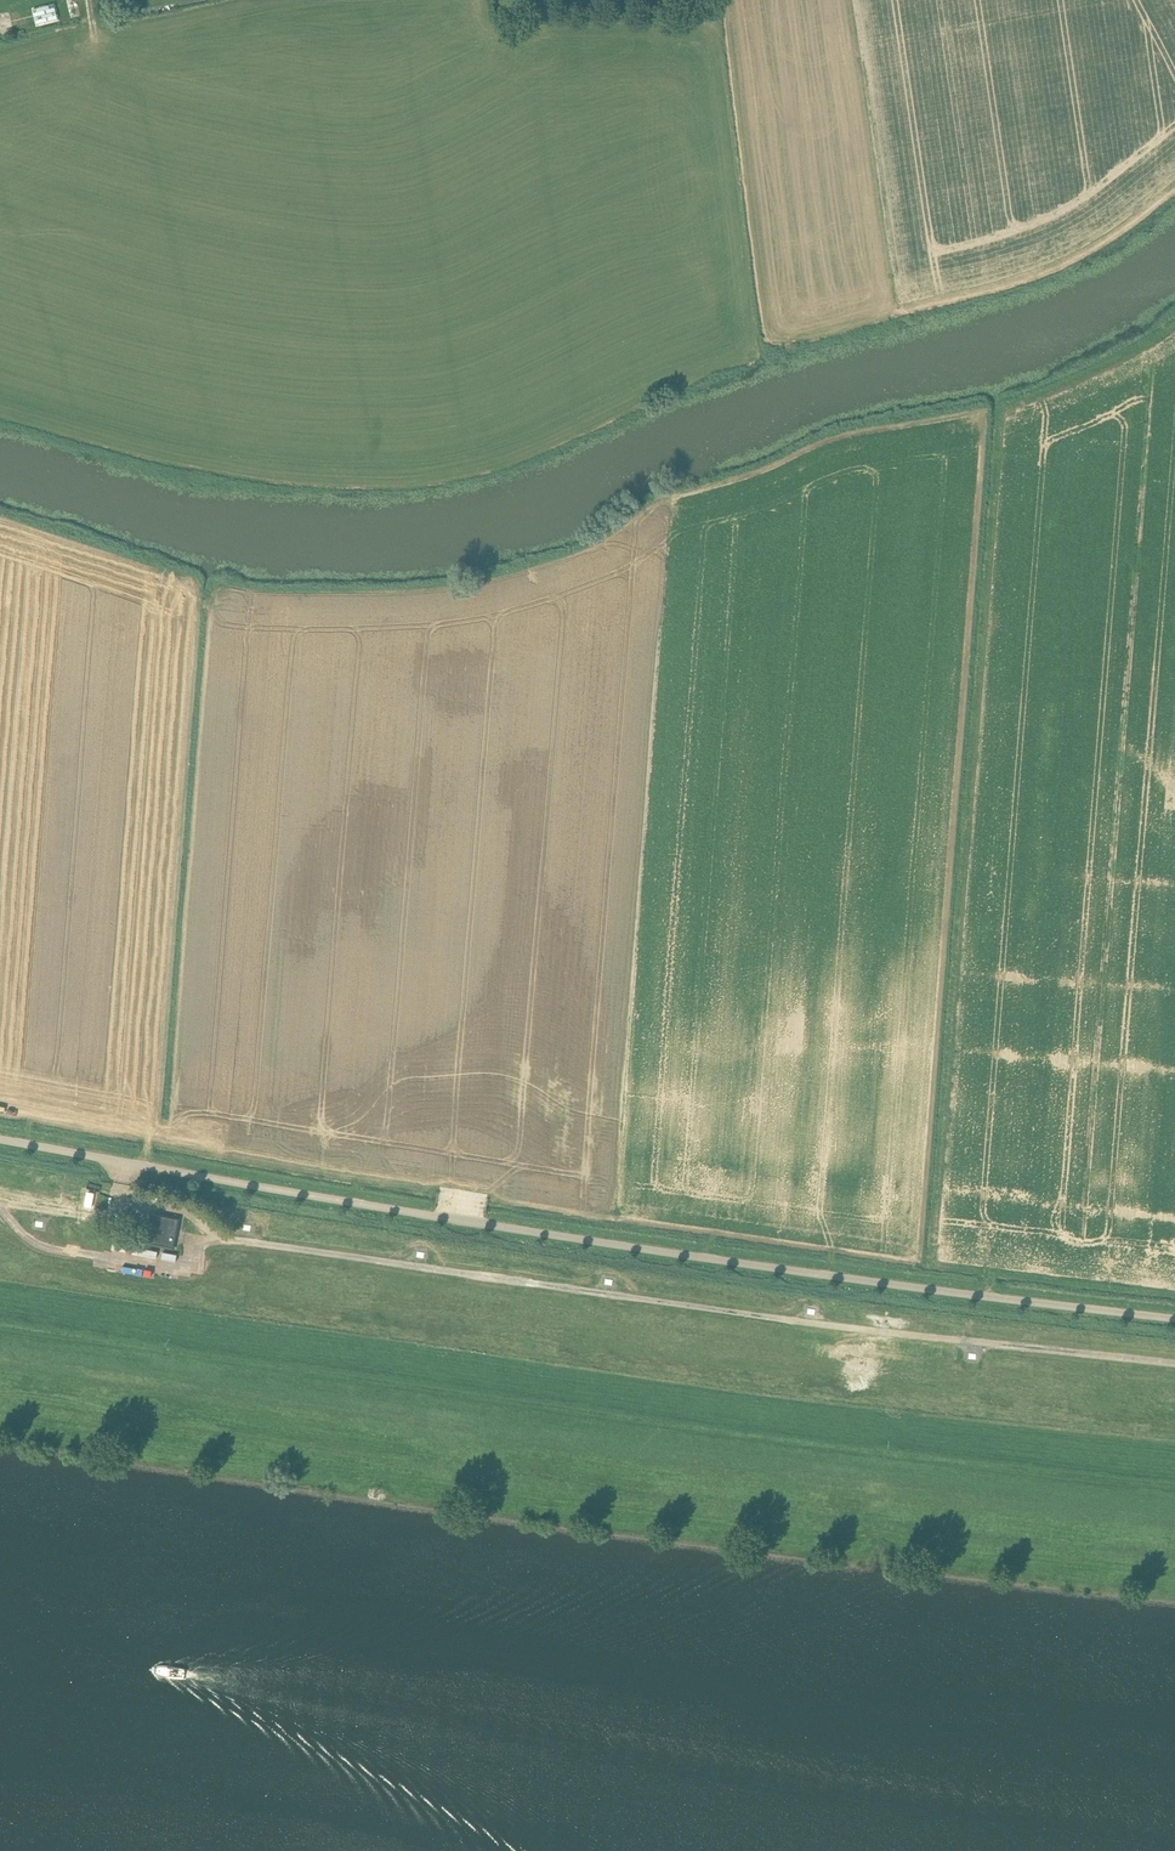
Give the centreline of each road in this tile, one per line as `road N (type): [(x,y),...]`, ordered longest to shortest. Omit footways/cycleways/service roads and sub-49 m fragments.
road 1 (unclassified): [(1174,1319),(668,1252),(0,1139)]

